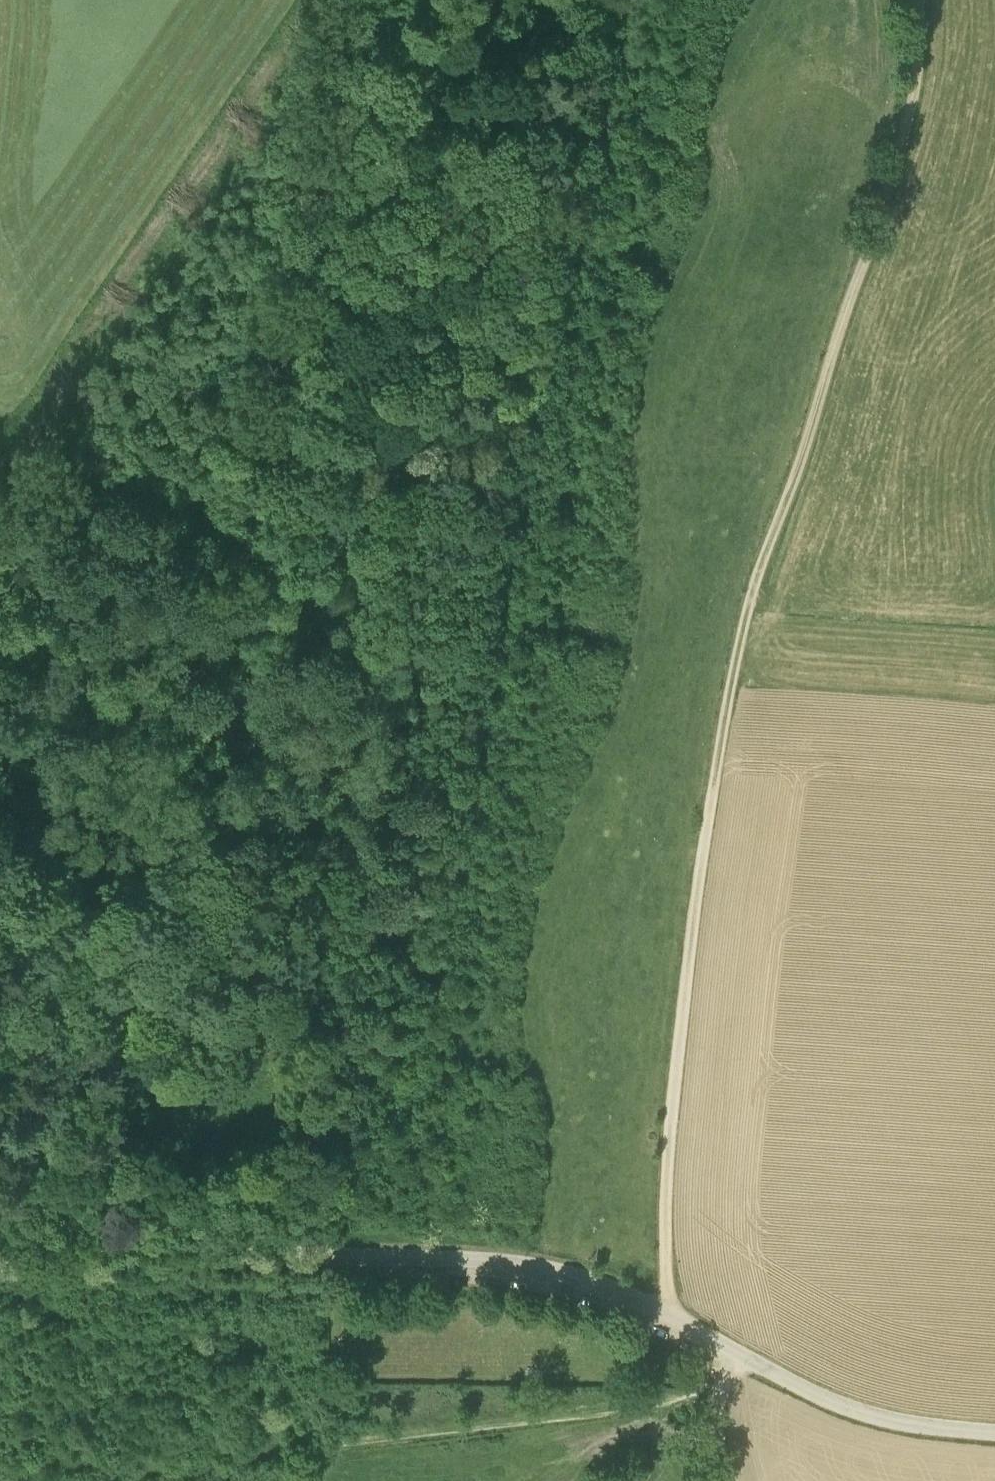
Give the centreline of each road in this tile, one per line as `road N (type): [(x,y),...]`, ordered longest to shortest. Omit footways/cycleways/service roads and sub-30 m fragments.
road 1 (track): [(919,0),(910,112),(758,576),(727,707),(666,1160),(669,1309)]
road 2 (unclassified): [(0,1245),(103,1258),(439,1256),(567,1269),(648,1299),(824,1397),(896,1419),(994,1431)]

